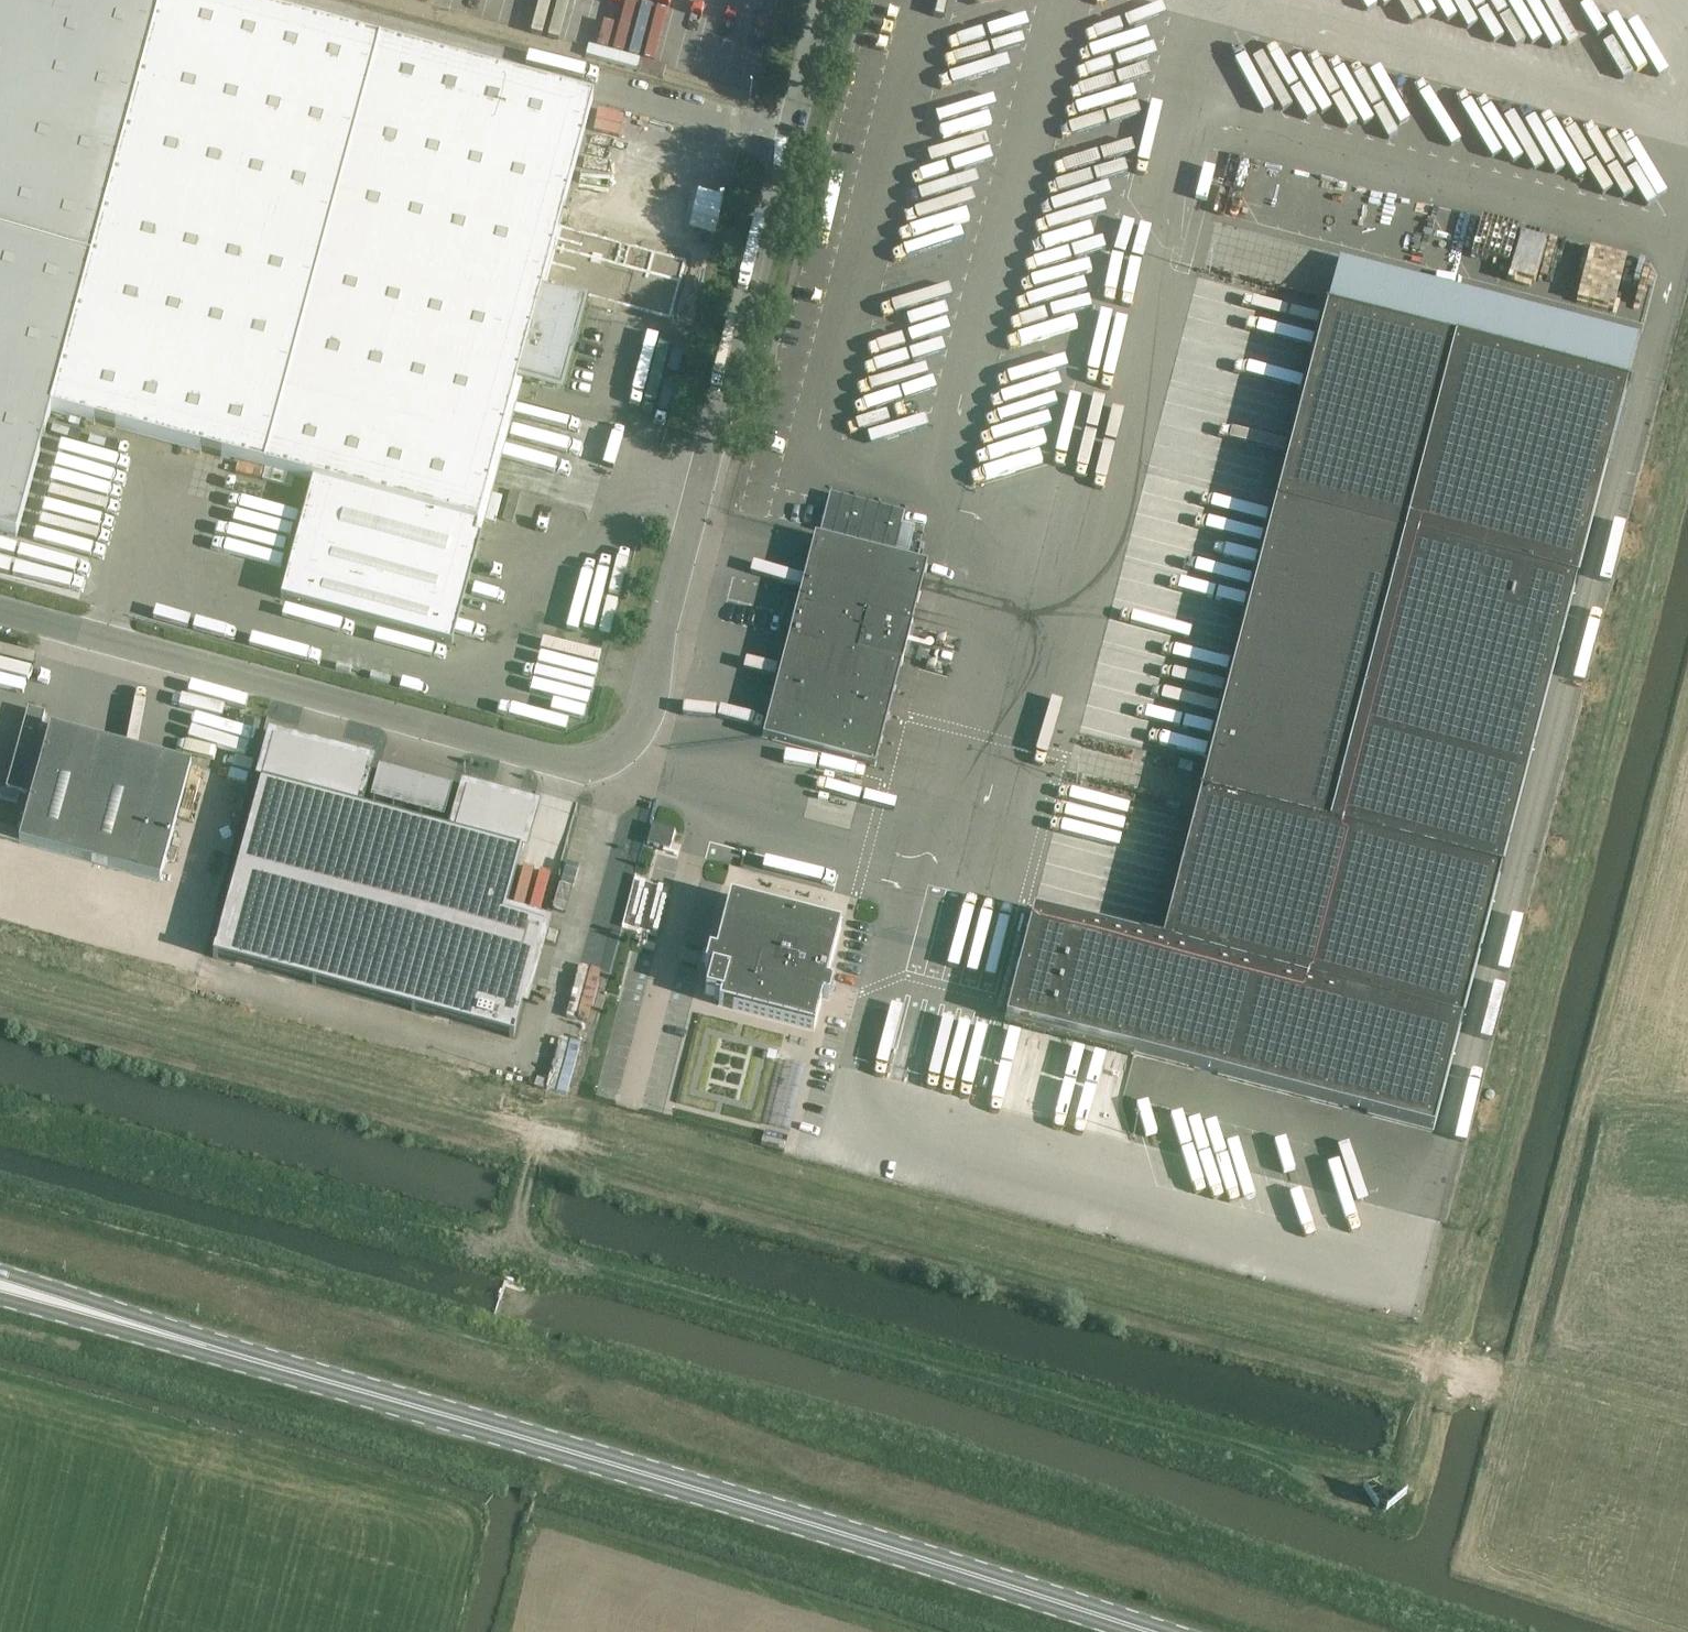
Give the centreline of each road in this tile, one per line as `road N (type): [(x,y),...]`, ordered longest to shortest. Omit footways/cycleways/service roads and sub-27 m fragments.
road 1 (unclassified): [(831,0),(649,691),(616,740),(582,750),(0,607)]
road 2 (primary): [(1150,1631),(533,1440),(0,1288)]

